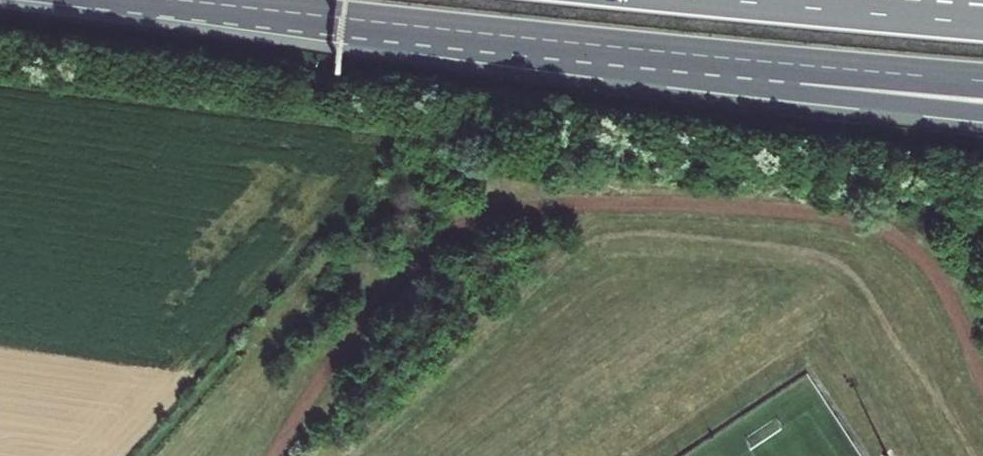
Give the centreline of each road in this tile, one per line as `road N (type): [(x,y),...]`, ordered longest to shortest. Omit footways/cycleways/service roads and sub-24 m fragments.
road 1 (track): [(273,455),(372,307),(462,221),(615,199),(794,214),(900,237),(982,386)]
road 2 (motorway): [(438,29),(785,93),(982,114)]
road 3 (motorway): [(438,29),(982,81)]
road 4 (motorway): [(982,23),(725,0)]
road 5 (motorway): [(182,0),(438,29)]
road 6 (motorway): [(982,6),(855,0)]

